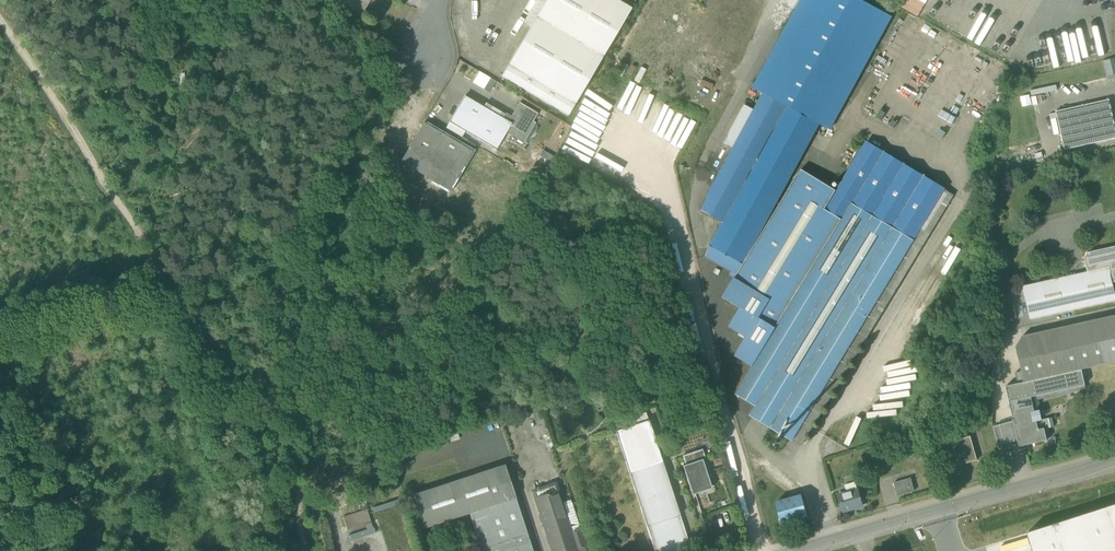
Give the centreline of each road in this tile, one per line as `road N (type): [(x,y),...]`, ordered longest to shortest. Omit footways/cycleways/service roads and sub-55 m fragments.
road 1 (track): [(310,550),(294,392),(306,269),(340,155),(390,60),(429,55)]
road 2 (residential): [(789,550),(1114,458)]
road 3 (track): [(0,28),(124,218),(152,294)]
road 4 (track): [(152,294),(227,431),(259,550)]
road 5 (track): [(0,323),(49,304),(152,294)]
road 6 (track): [(306,269),(152,294)]

